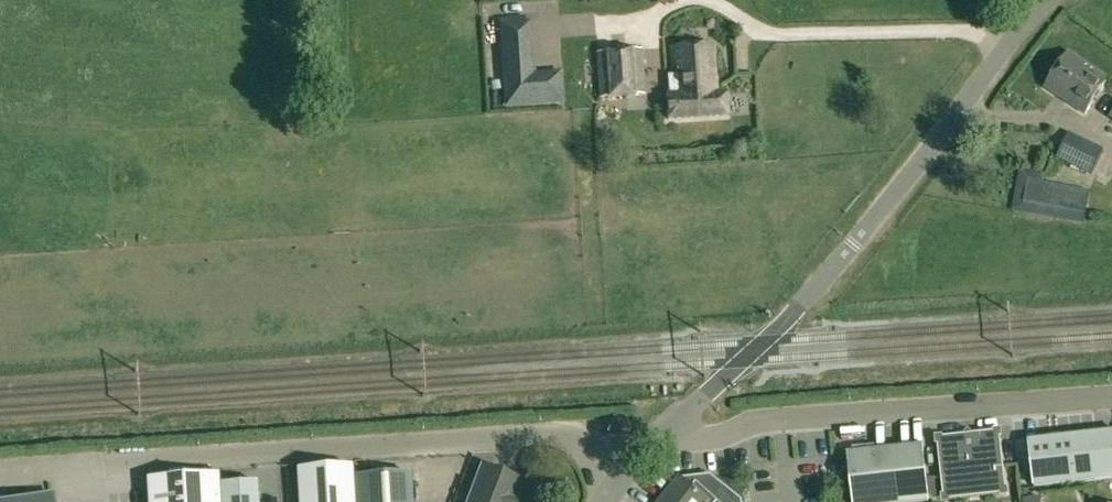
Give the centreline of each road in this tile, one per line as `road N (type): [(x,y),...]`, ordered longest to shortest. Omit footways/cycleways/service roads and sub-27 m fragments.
road 1 (unclassified): [(670,424),(762,341),(870,222),(1046,0)]
road 2 (unclassified): [(107,463),(558,432),(629,468)]
road 3 (unclassified): [(670,424),(714,437),(764,420),(1111,396)]

